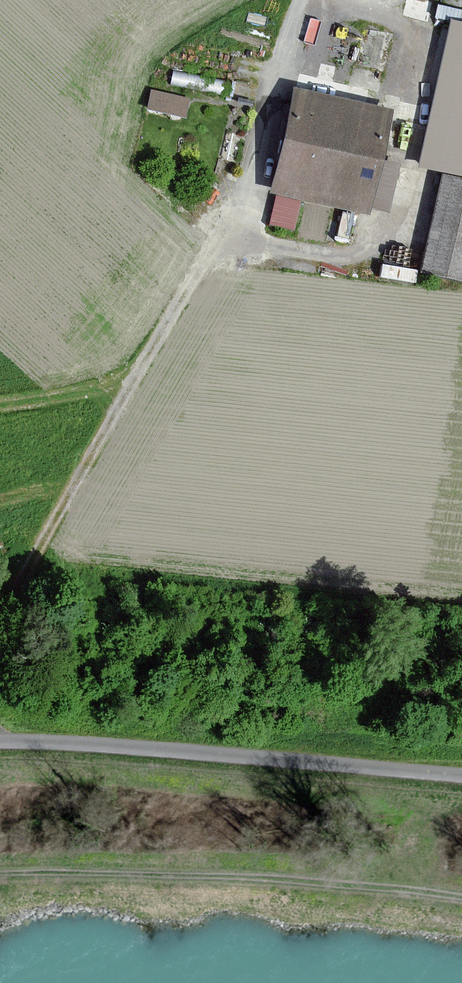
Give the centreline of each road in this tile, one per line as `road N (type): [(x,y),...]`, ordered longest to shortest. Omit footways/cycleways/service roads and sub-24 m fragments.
road 1 (track): [(304,0),(231,214),(0,628)]
road 2 (track): [(0,740),(461,775)]
road 3 (track): [(0,874),(341,882),(461,897)]

